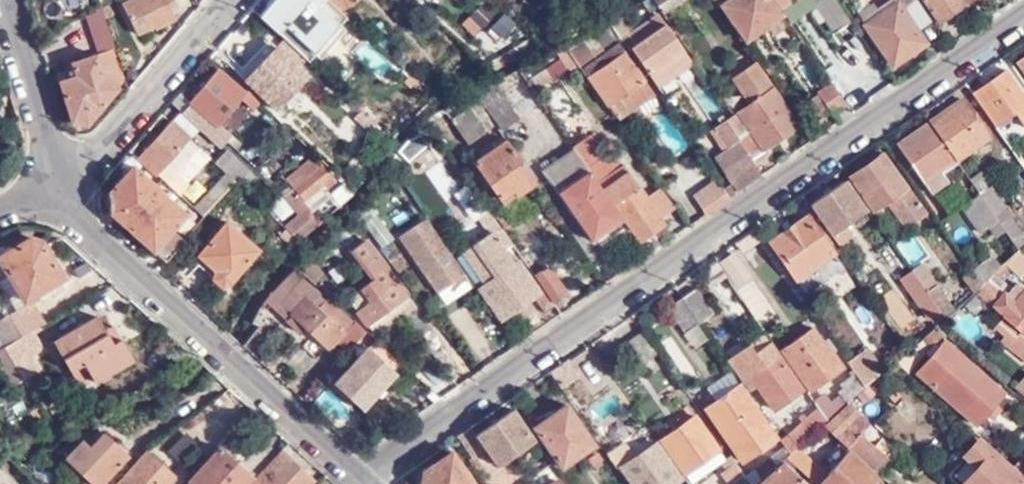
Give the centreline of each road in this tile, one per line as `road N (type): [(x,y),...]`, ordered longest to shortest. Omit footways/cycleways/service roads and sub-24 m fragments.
road 1 (residential): [(366,476),(1023,21)]
road 2 (residential): [(44,196),(366,476)]
road 3 (residential): [(44,196),(226,0)]
road 4 (residential): [(0,20),(44,196)]

